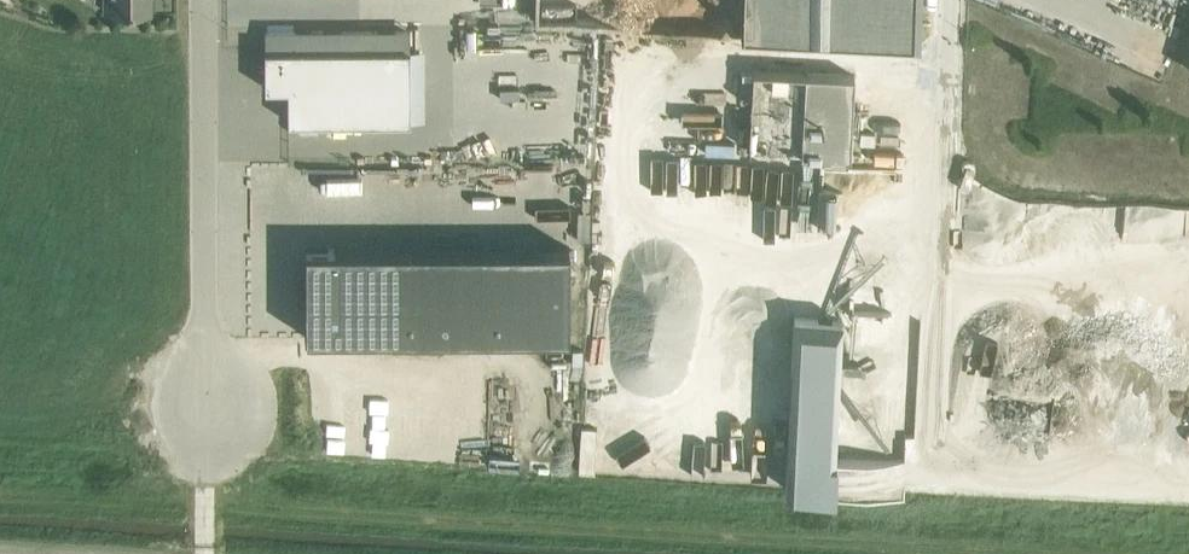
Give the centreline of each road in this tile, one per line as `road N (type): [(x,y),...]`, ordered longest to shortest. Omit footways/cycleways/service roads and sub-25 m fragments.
road 1 (unclassified): [(205,407),(204,0)]
road 2 (unclassified): [(940,229),(948,0)]

